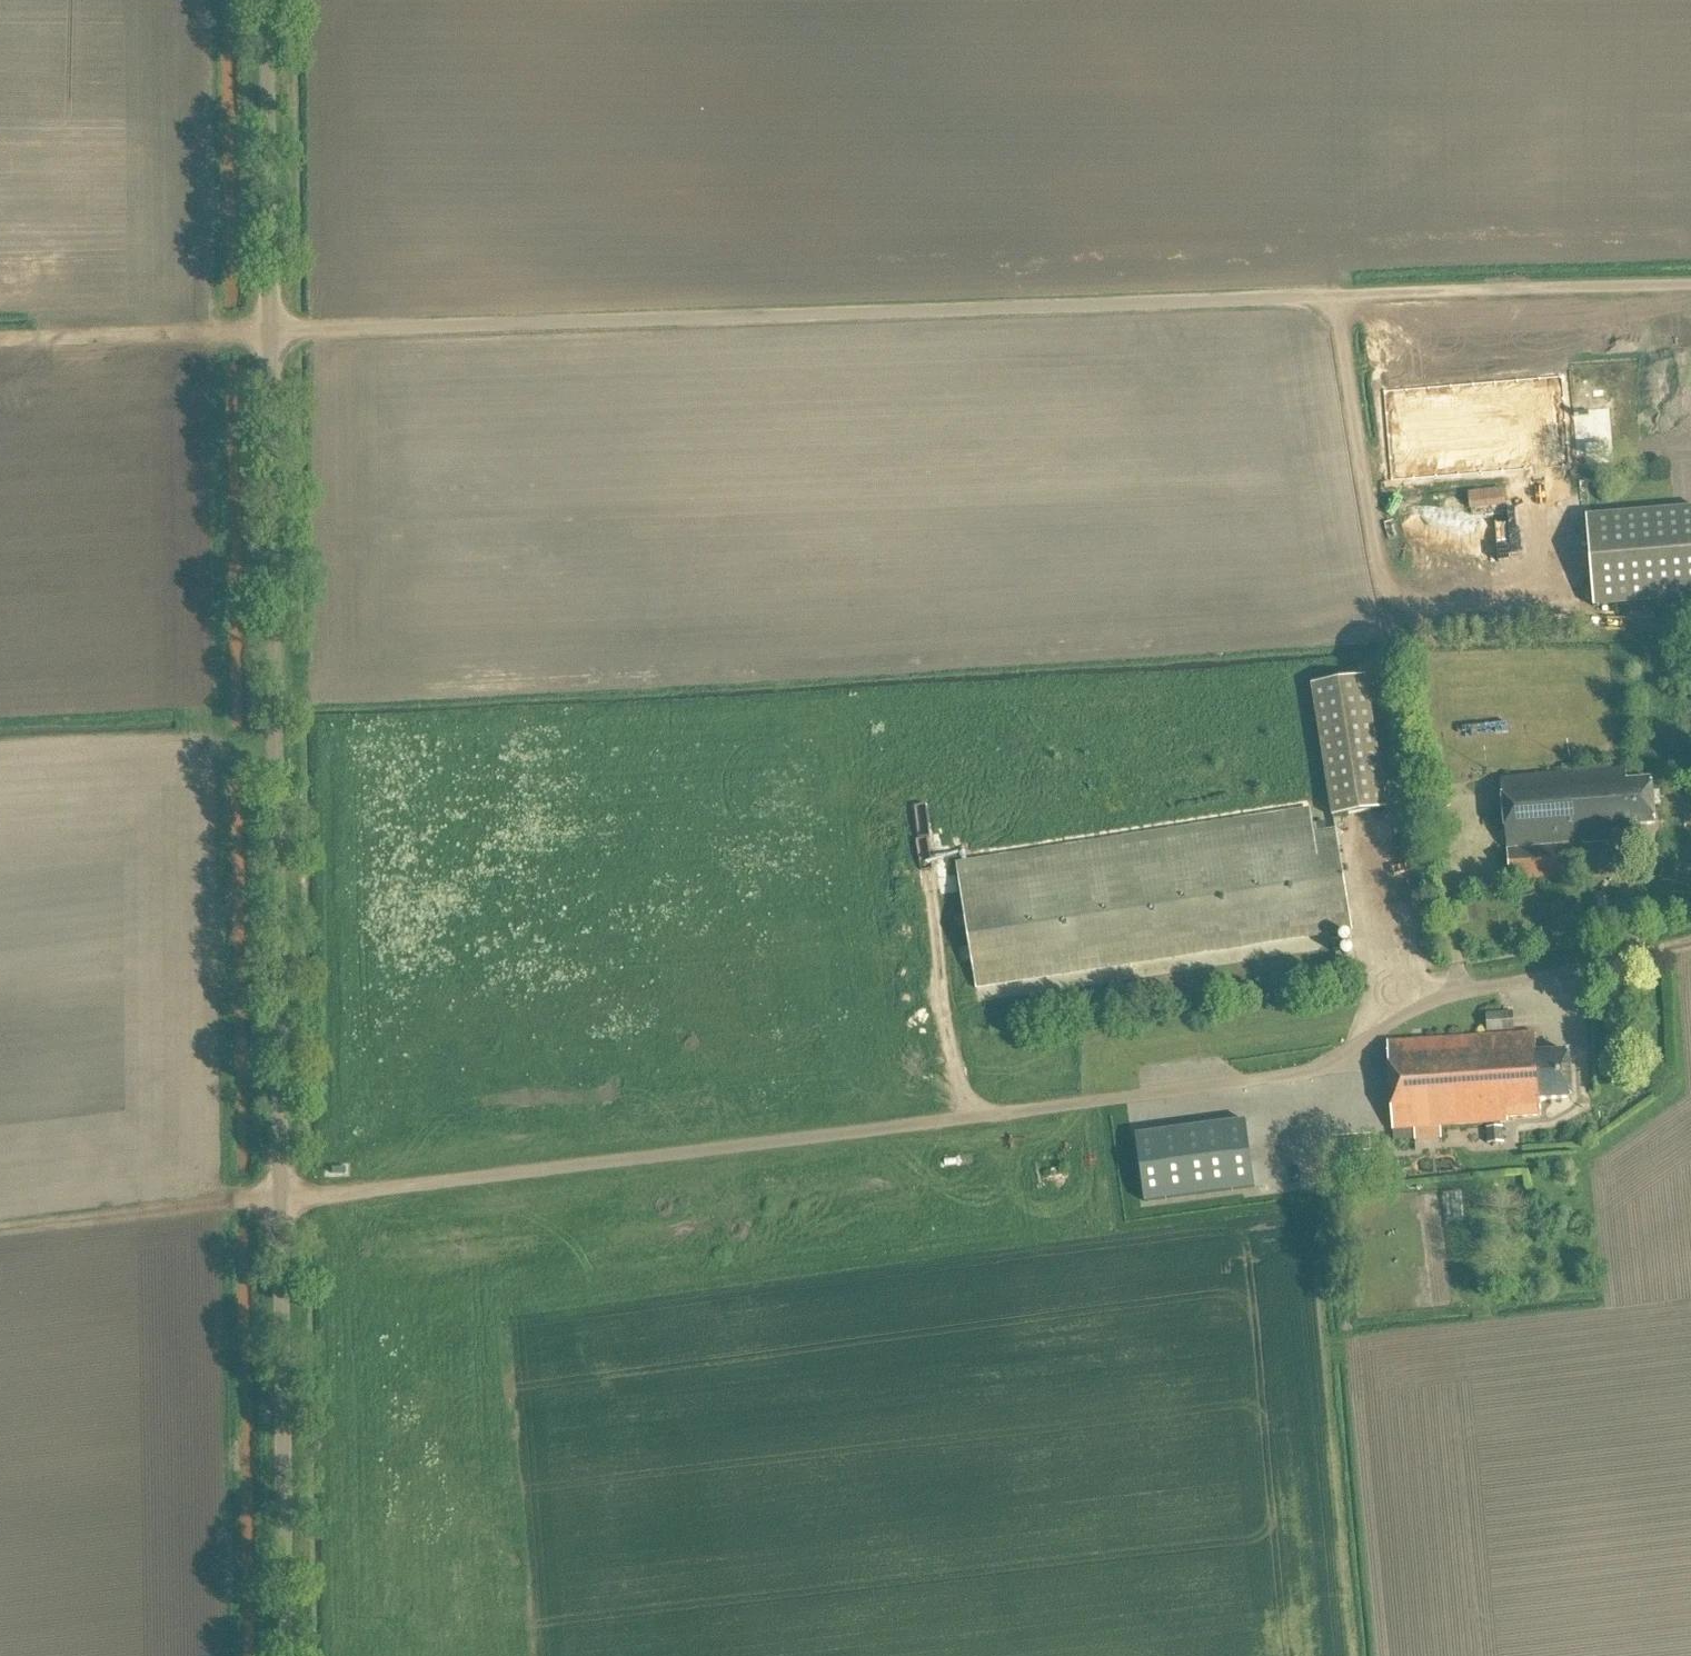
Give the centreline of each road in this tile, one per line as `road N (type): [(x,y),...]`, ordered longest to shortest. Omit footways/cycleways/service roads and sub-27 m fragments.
road 1 (unclassified): [(285,1655),(265,0)]

